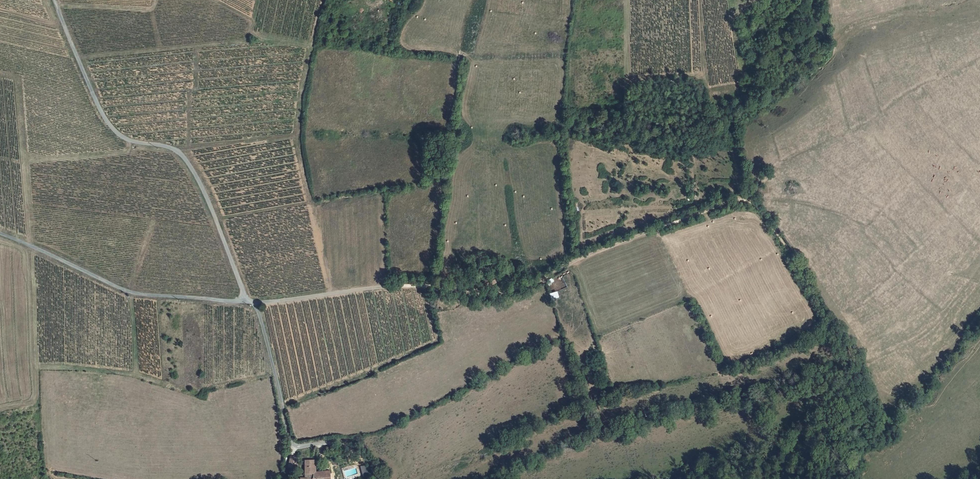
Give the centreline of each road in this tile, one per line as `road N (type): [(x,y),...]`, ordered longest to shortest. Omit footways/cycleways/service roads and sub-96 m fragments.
road 1 (track): [(255,303),(433,283),(497,295),(640,235),(751,201),(856,365),(868,399),(858,424),(802,435),(781,478)]
road 2 (unclassified): [(55,0),(107,122),(120,136),(186,160),(246,300)]
road 3 (track): [(328,0),(297,138),(332,294)]
road 4 (unclassified): [(0,234),(139,294),(246,300)]
road 5 (unclassified): [(246,300),(262,323),(292,444),(332,442)]

